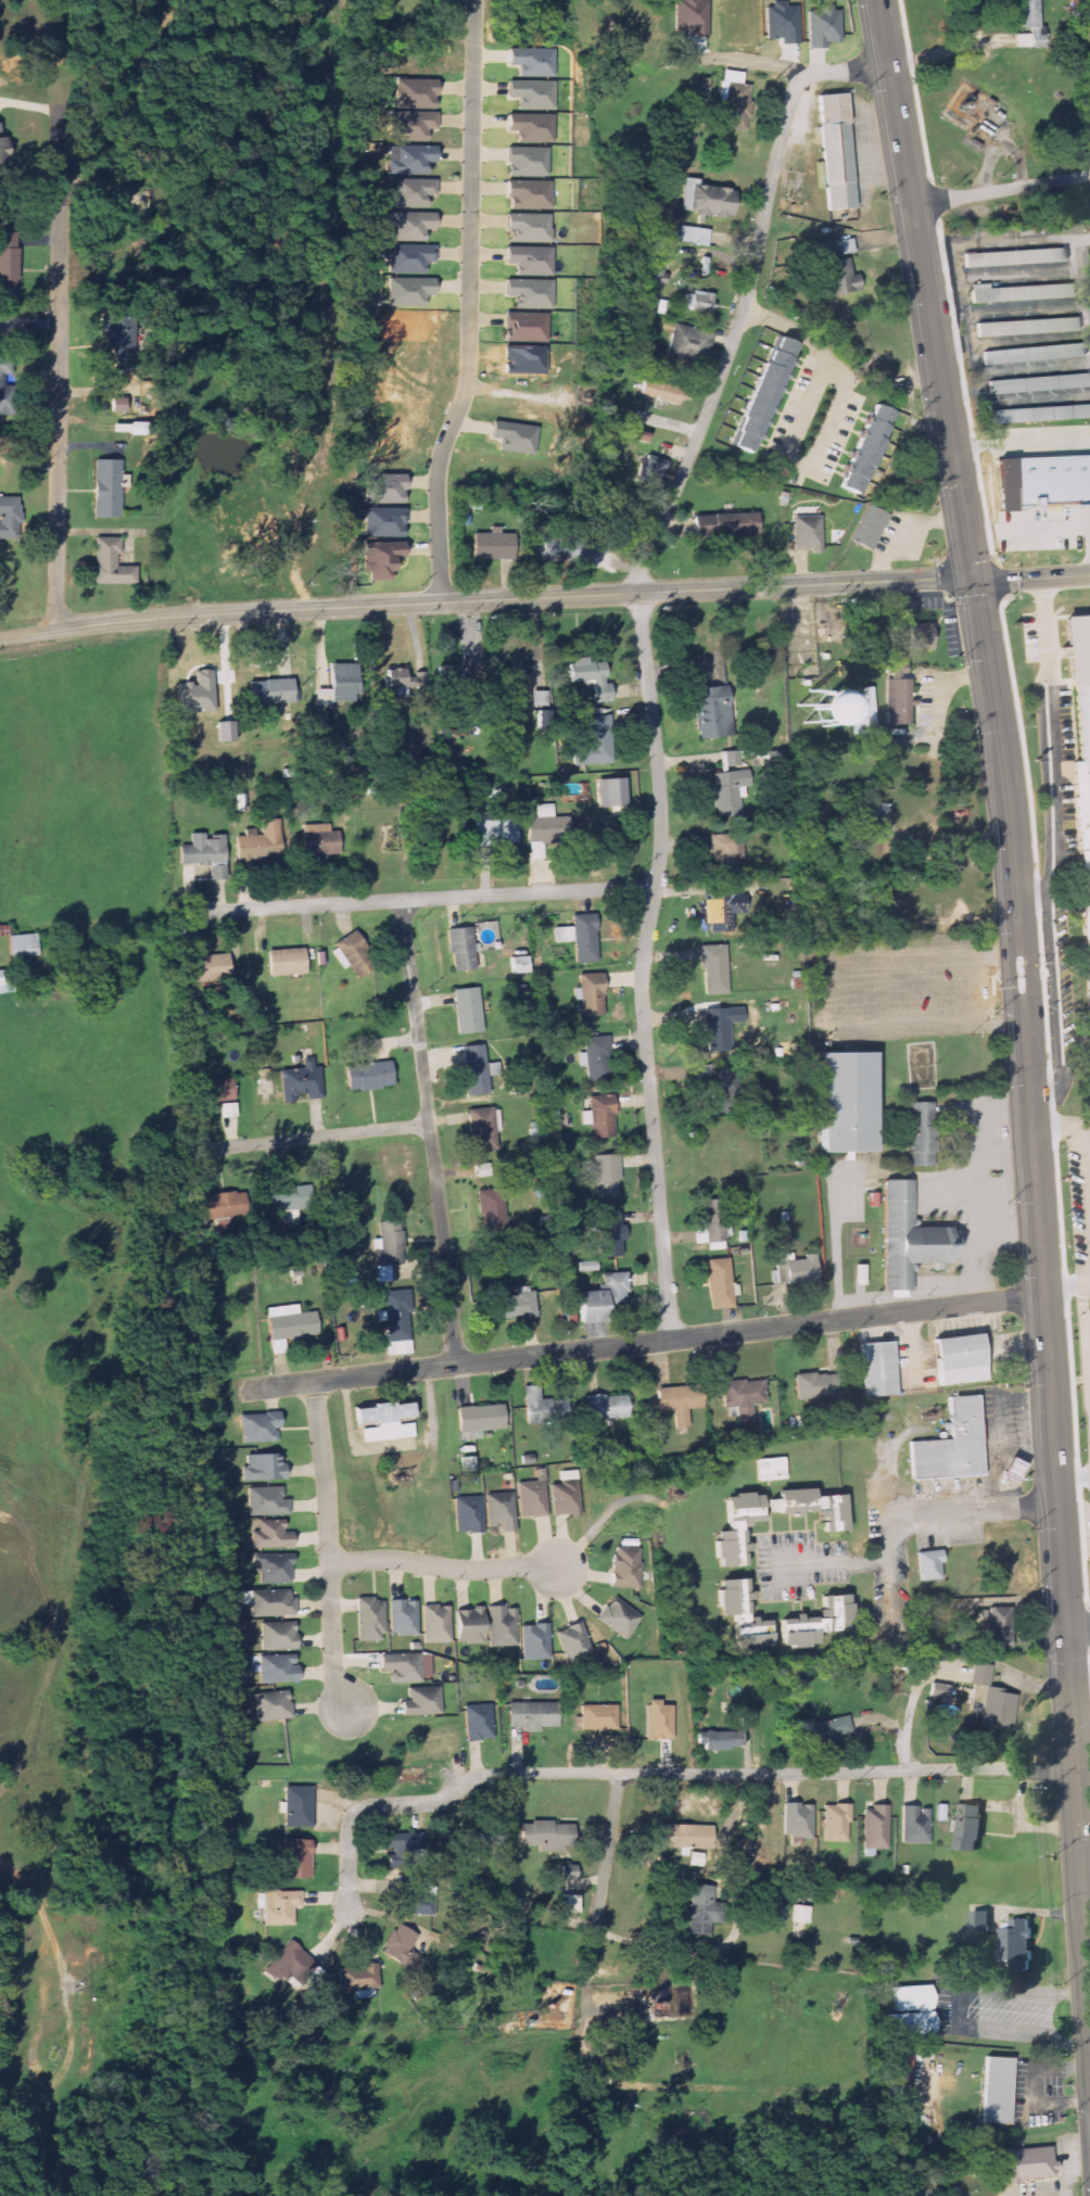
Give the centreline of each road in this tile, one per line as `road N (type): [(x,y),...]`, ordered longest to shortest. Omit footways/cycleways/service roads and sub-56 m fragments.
road 1 (secondary): [(1089,1999),(1018,932),(973,579)]
road 2 (residential): [(0,639),(169,618),(973,579)]
road 3 (residential): [(257,1388),(1042,1296)]
road 4 (residential): [(639,594),(663,840),(644,1001),(672,1341)]
road 5 (residential): [(639,594),(641,570),(737,334),(791,94),(814,76),(888,67)]
road 6 (residential): [(466,1786),(491,1775),(1075,1773)]
road 7 (residential): [(444,602),(440,467),(471,357),(476,0)]
road 8 (secondary): [(973,579),(877,0)]
road 9 (residential): [(56,630),(60,104)]
road 10 (residential): [(657,888),(185,914)]
road 11 (residential): [(458,1364),(405,901)]
road 12 (residential): [(347,1709),(333,1670),(329,1505),(314,1382)]
road 13 (residential): [(188,1153),(429,1125)]
road 14 (residential): [(557,1570),(331,1563)]
road 15 (residential): [(466,1786),(444,1802),(370,1808),(356,1817),(348,1909)]
road 16 (residential): [(619,1775),(587,1976)]
road 17 (residential): [(911,205),(1089,176)]
road 18 (residential): [(1056,1507),(913,1514)]

